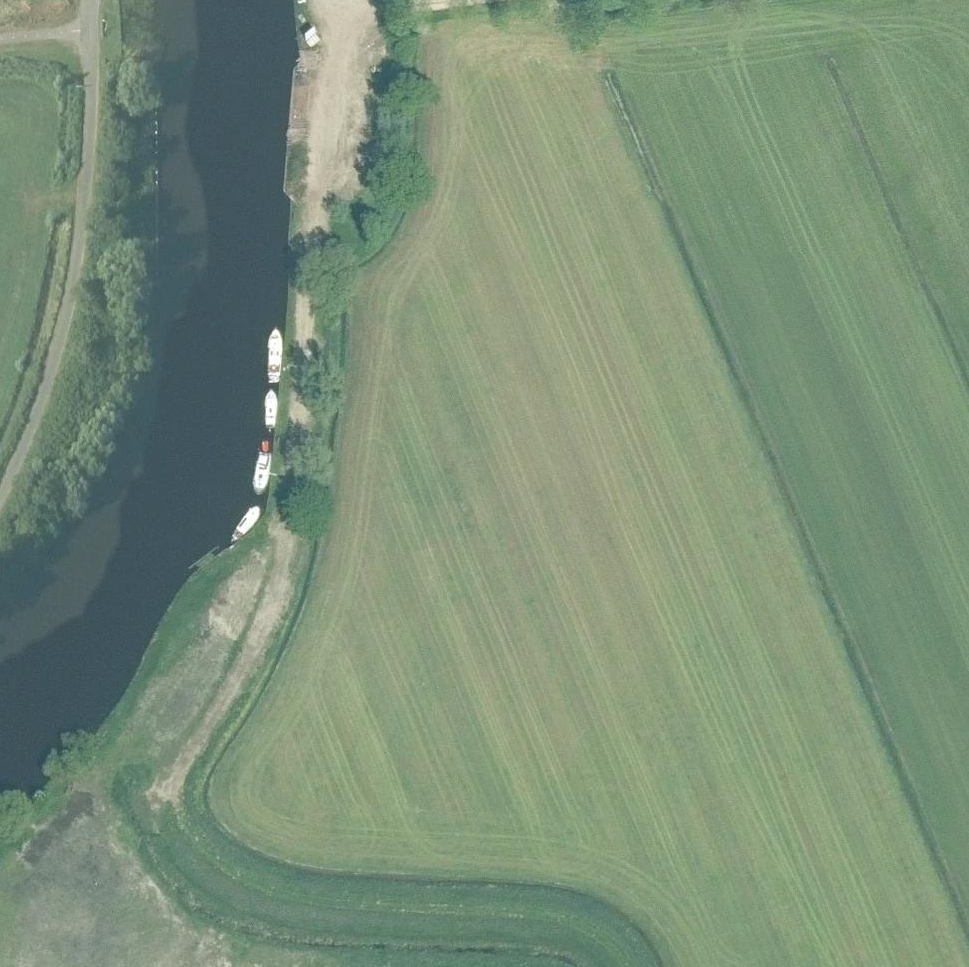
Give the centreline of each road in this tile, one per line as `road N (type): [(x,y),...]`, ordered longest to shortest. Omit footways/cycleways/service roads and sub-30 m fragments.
road 1 (track): [(208,725),(251,652),(284,552),(330,54),(318,0)]
road 2 (tertiary): [(0,496),(53,364),(71,292),(89,113),(89,0)]

